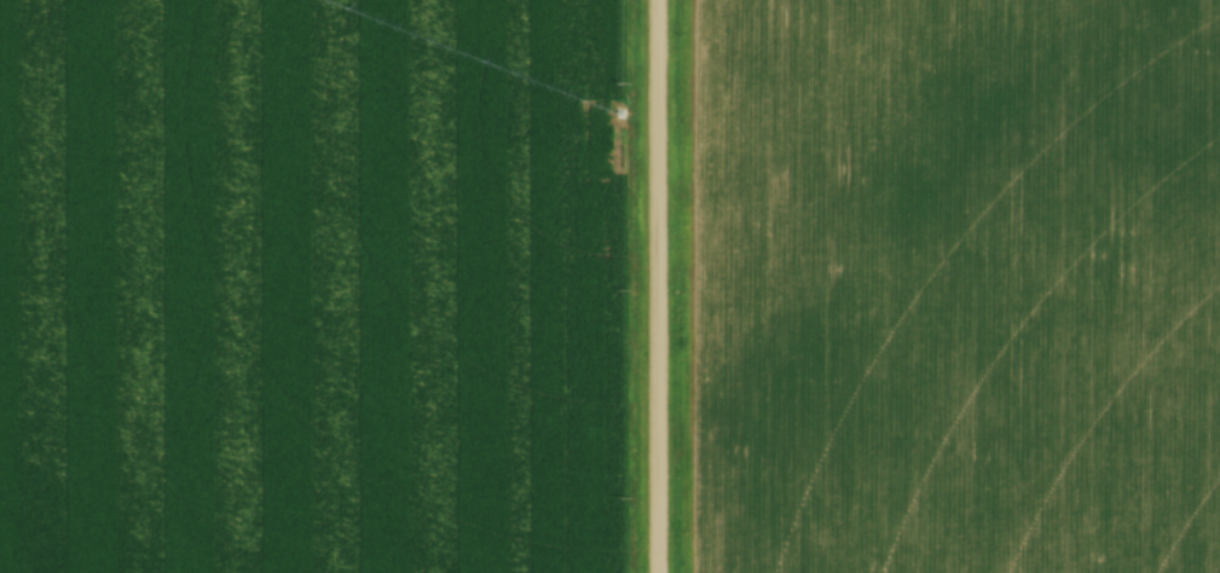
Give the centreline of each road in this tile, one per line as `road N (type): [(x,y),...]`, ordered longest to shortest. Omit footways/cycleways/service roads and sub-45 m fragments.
road 1 (tertiary): [(655,572),(655,0)]

